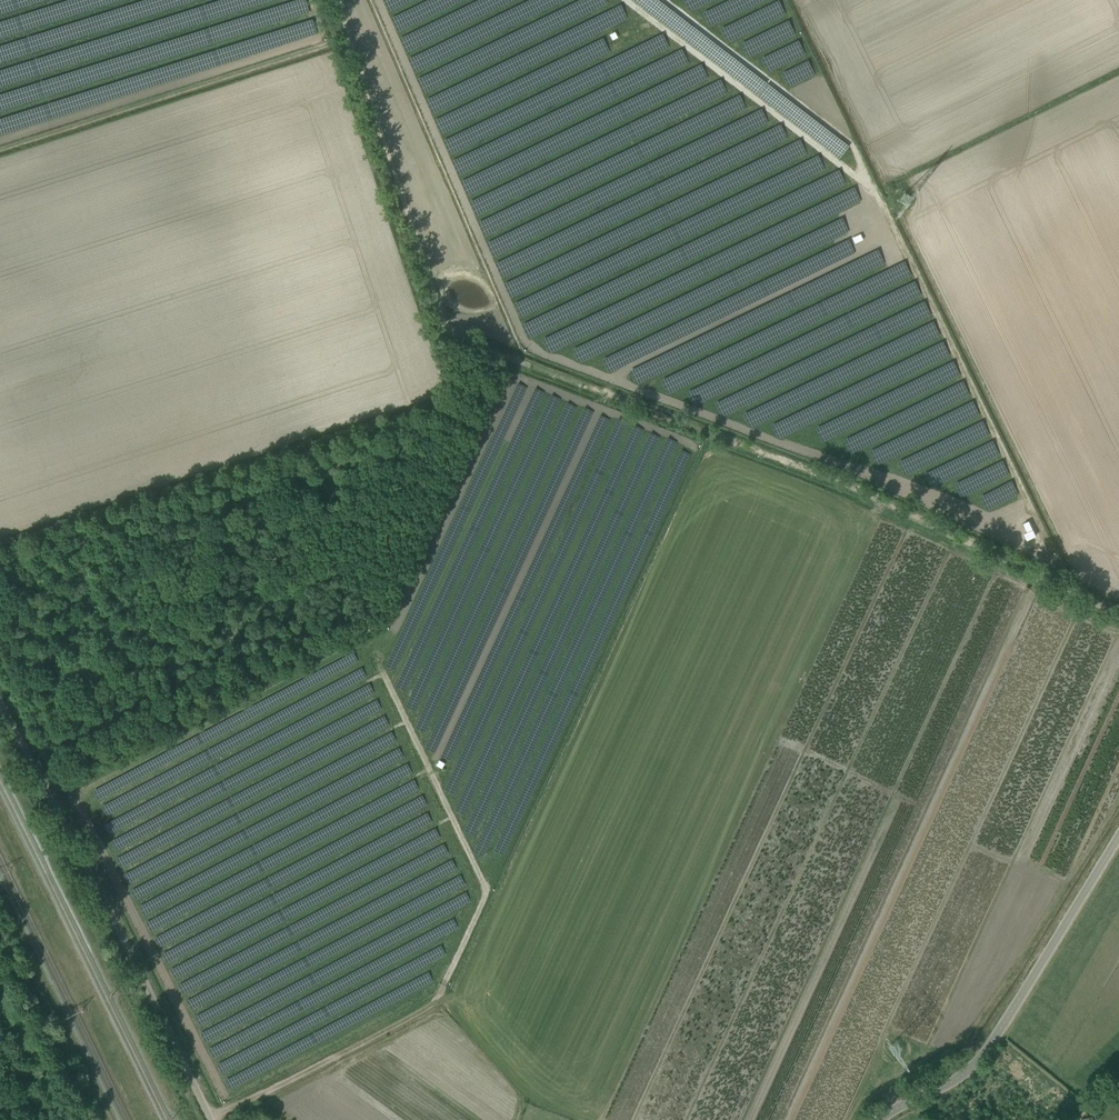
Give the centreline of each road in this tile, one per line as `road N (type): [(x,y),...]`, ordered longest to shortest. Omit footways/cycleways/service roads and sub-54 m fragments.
road 1 (unclassified): [(206,1119),(0,700)]
road 2 (unclassified): [(875,1119),(967,1070),(1118,826)]

